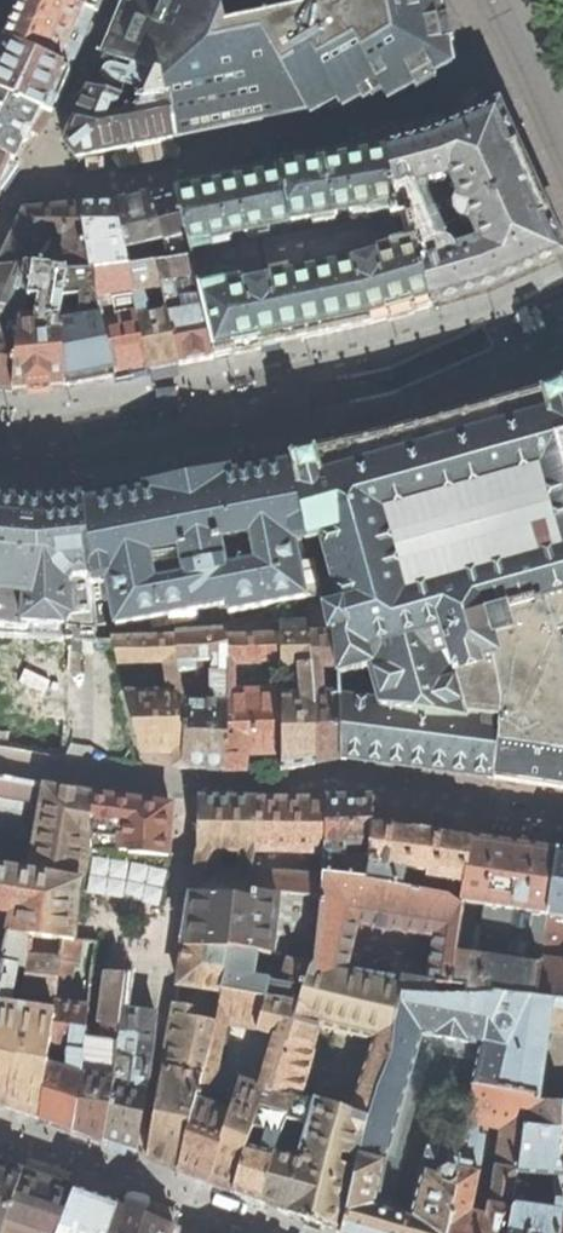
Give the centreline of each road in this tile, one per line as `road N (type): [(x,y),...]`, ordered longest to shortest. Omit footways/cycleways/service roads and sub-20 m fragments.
road 1 (residential): [(288,403),(49,449),(0,446)]

